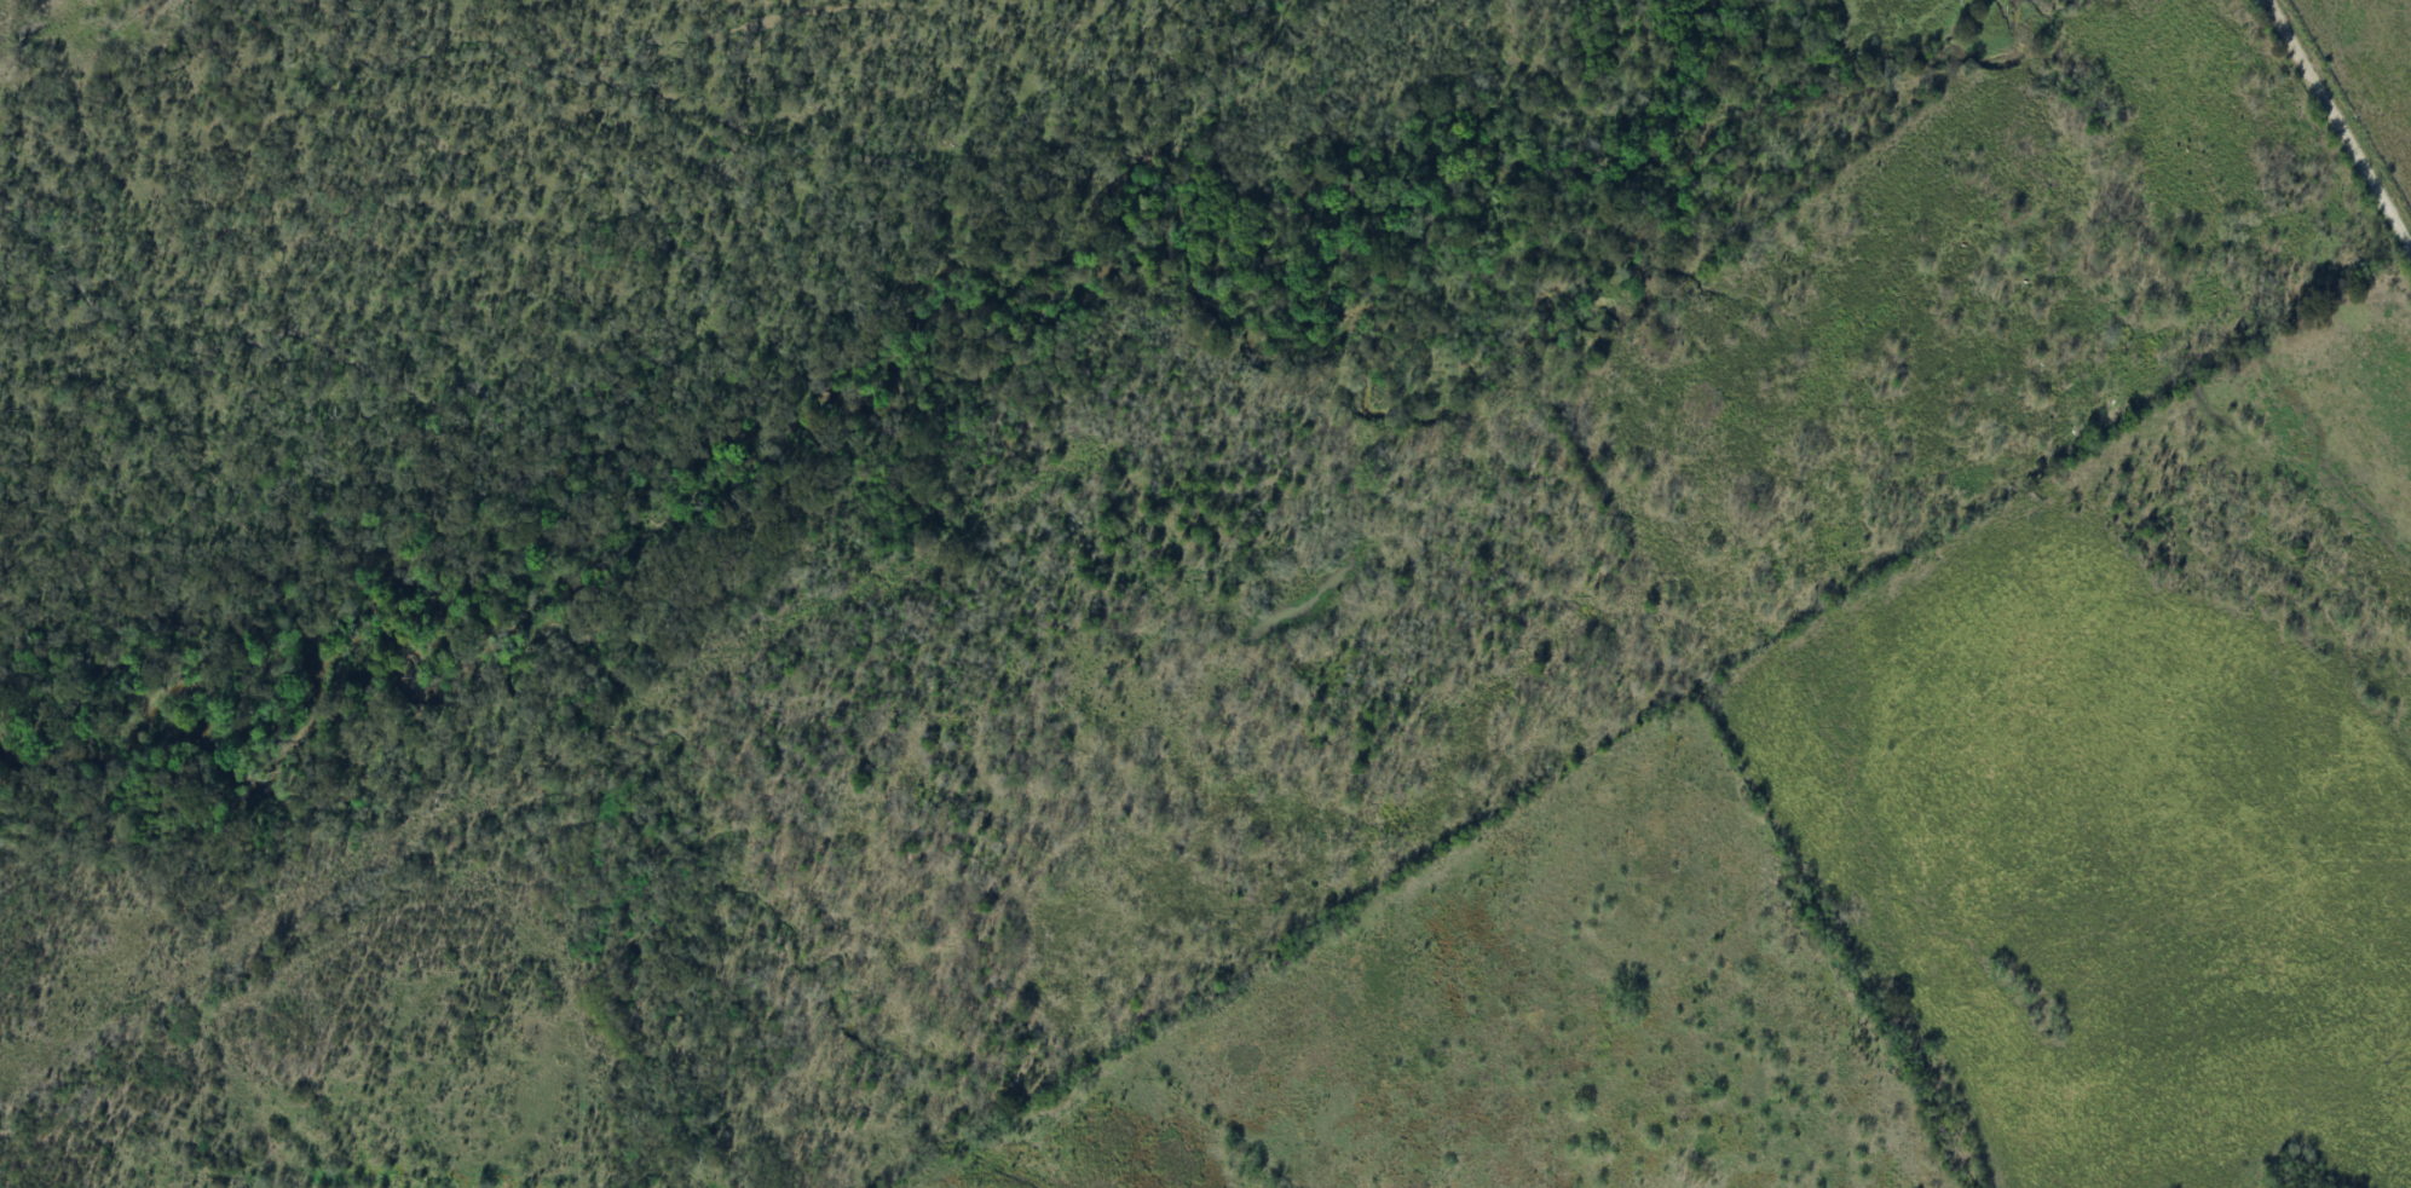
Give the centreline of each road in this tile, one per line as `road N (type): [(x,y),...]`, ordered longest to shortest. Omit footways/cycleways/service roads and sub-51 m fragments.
road 1 (residential): [(2410,230),(2277,0)]

